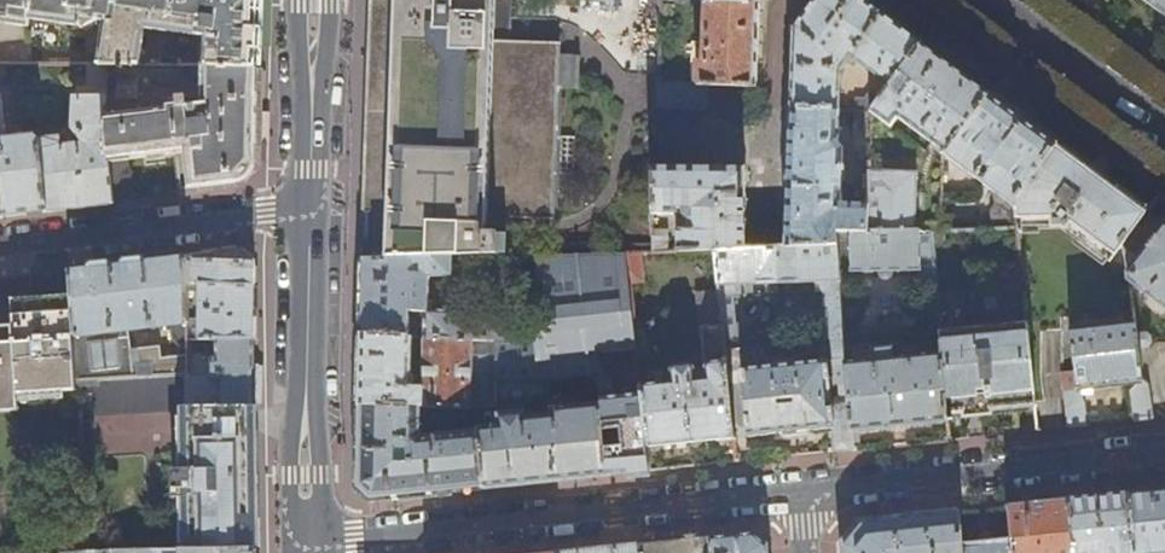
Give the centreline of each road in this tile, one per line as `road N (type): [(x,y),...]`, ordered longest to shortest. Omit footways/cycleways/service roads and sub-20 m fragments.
road 1 (residential): [(802,491),(306,544)]
road 2 (residential): [(1164,454),(802,491)]
road 3 (secondary): [(311,214),(306,544)]
road 4 (residential): [(311,214),(0,250)]
road 5 (tertiary): [(1164,133),(984,0)]

